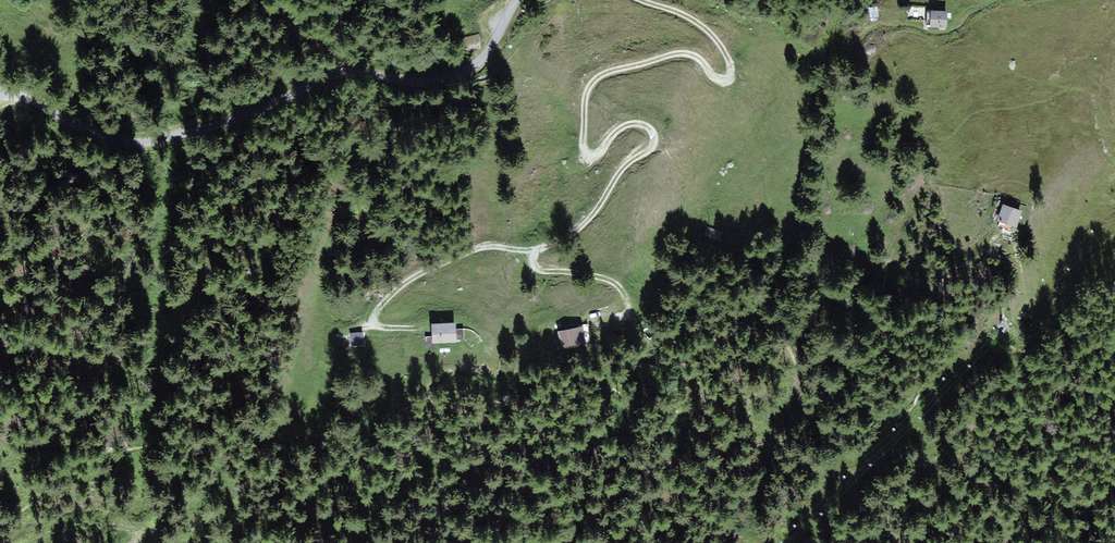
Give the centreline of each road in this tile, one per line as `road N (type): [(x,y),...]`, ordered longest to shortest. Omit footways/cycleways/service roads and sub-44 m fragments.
road 1 (track): [(640,0),(703,26),(732,72),(725,83),(707,63),(673,53),(591,84),(583,100),(584,154),(598,157),(622,126),(650,133),(650,145),(621,172),(590,224),(531,261),(546,272),(623,288),(634,318),(679,344)]
road 2 (track): [(0,99),(24,100),(100,138),(165,142),(353,70),(449,76),(490,57),(520,0)]
road 3 (track): [(531,261),(482,248),(436,263),(390,288),(357,324),(422,329)]
road 4 (track): [(35,542),(65,527),(123,525),(147,531),(136,542)]

